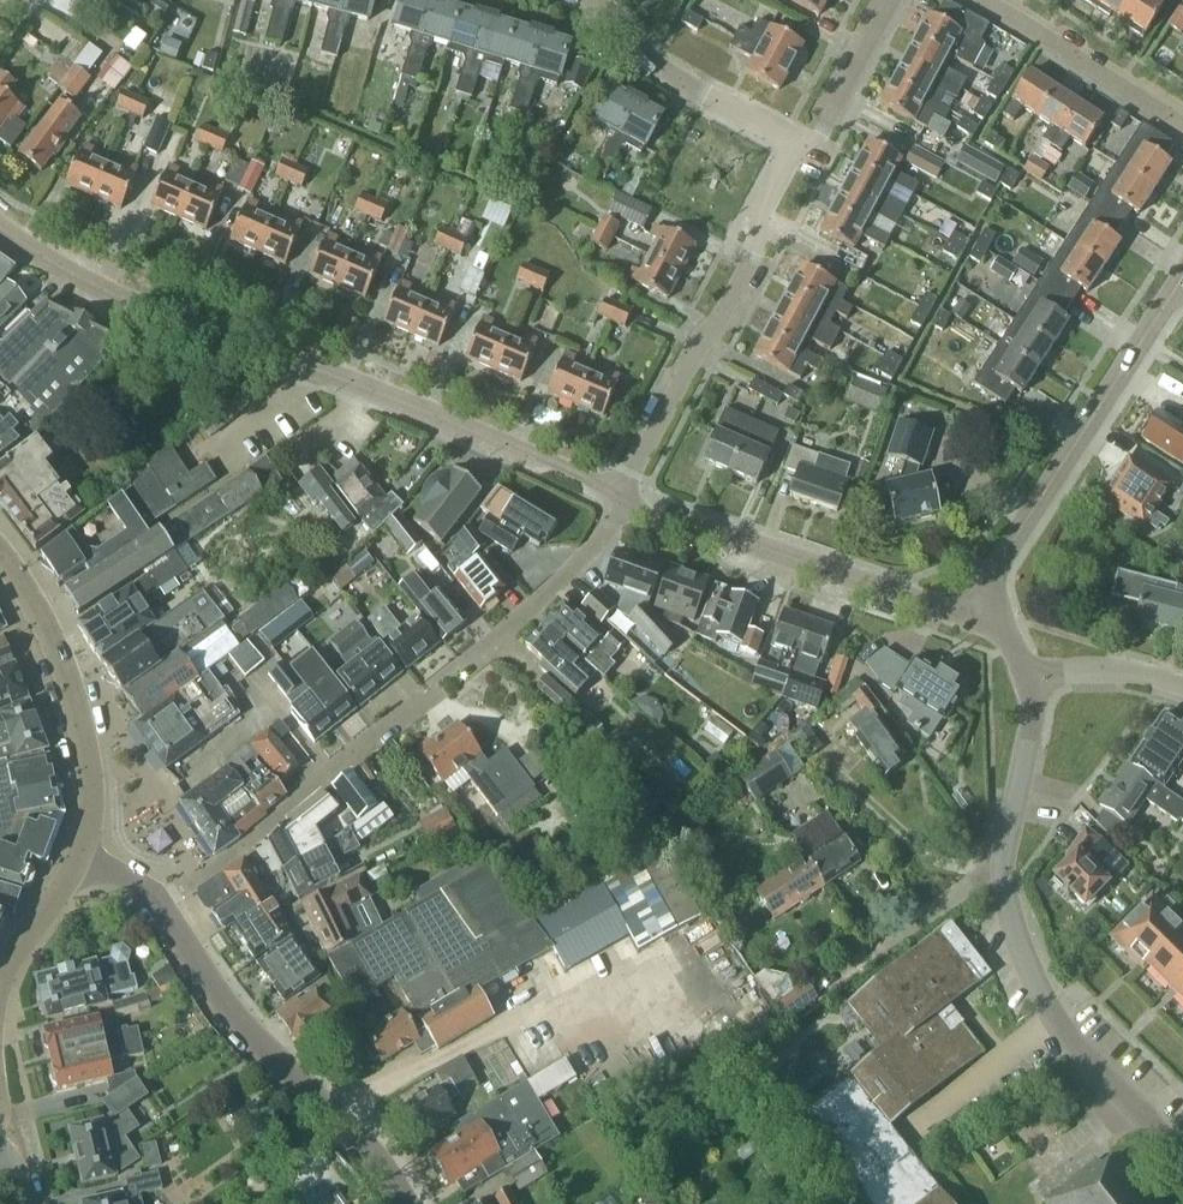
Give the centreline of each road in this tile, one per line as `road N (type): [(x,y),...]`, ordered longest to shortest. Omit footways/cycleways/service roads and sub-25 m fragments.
road 1 (residential): [(621,498),(556,462),(106,293),(0,227)]
road 2 (residential): [(247,841),(530,614),(610,527),(621,498)]
road 3 (residential): [(621,498),(755,253),(762,206),(788,157),(804,146)]
road 4 (unclassified): [(979,621),(993,571),(1182,278)]
road 5 (residential): [(406,1203),(362,1141),(221,995),(160,903)]
road 6 (residential): [(979,621),(650,514),(621,498)]
road 7 (unclassified): [(1182,1154),(1087,1062),(1054,1015),(1017,933),(1002,863)]
road 8 (tertiary): [(81,850),(90,782),(70,687),(34,605),(0,556)]
road 9 (residential): [(804,146),(667,74),(593,0)]
road 10 (residential): [(1182,127),(983,0)]
road 11 (residential): [(837,978),(1002,863)]
road 12 (unclassified): [(1002,863),(1032,716),(1024,675)]
road 13 (residential): [(804,146),(820,134),(892,0)]
road 14 (residential): [(1182,685),(1120,671),(1024,675)]
road 15 (tertiary): [(0,983),(81,850)]
road 16 (residential): [(247,841),(313,958)]

